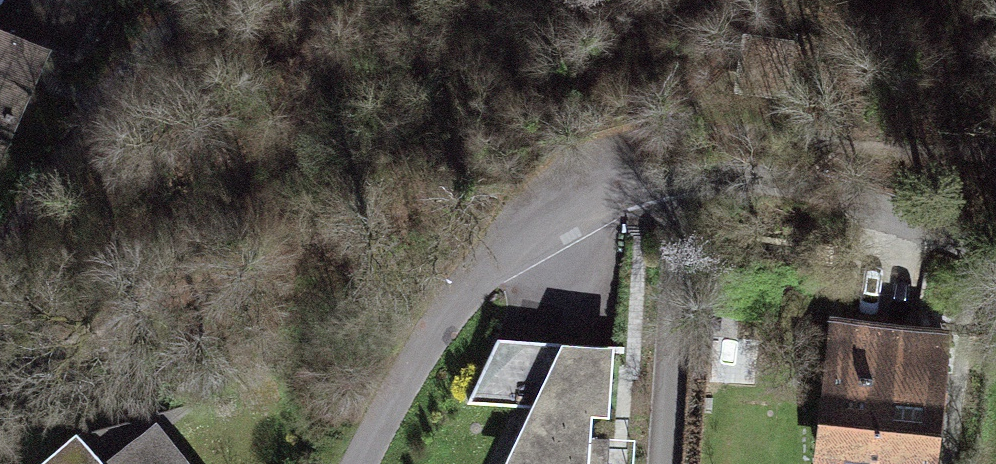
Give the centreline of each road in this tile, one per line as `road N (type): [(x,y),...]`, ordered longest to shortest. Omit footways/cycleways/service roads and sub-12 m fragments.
road 1 (residential): [(680,163),(530,235),(417,361),(365,463)]
road 2 (track): [(995,153),(797,177),(995,263)]
road 3 (residential): [(0,250),(187,0)]
road 4 (residential): [(680,163),(664,463)]

